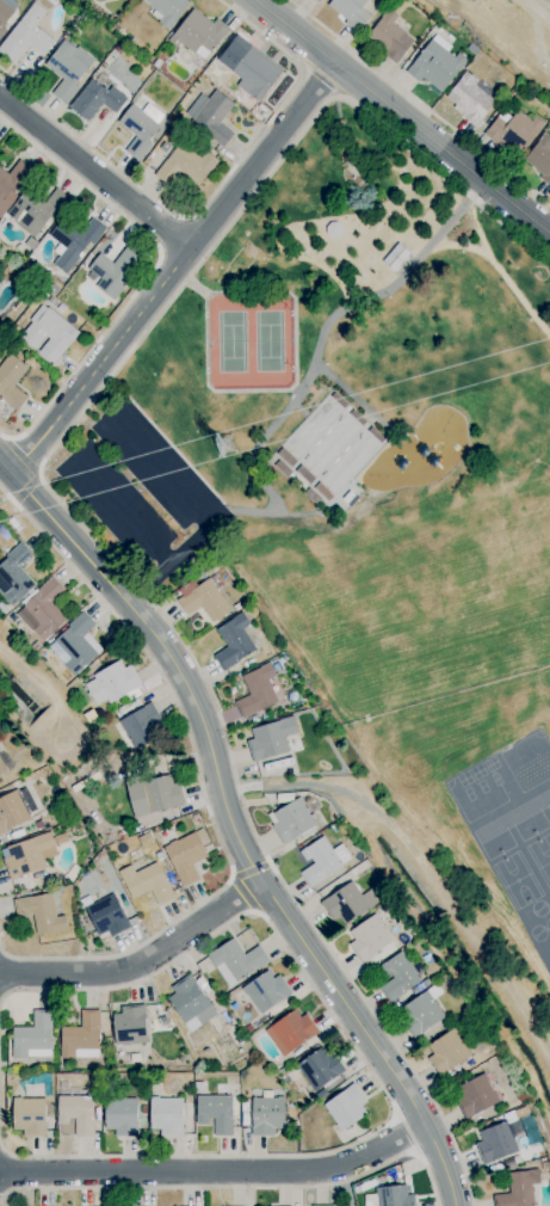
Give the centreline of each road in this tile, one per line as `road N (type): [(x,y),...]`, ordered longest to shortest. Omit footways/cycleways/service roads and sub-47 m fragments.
road 1 (tertiary): [(0,455),(172,654),(259,880),(424,1125),(454,1205)]
road 2 (residential): [(338,66),(13,469)]
road 3 (residential): [(424,1125),(340,1174),(0,1178)]
road 4 (residential): [(254,0),(549,234)]
road 5 (residential): [(259,880),(134,973),(0,966)]
road 6 (residential): [(194,250),(0,96)]

